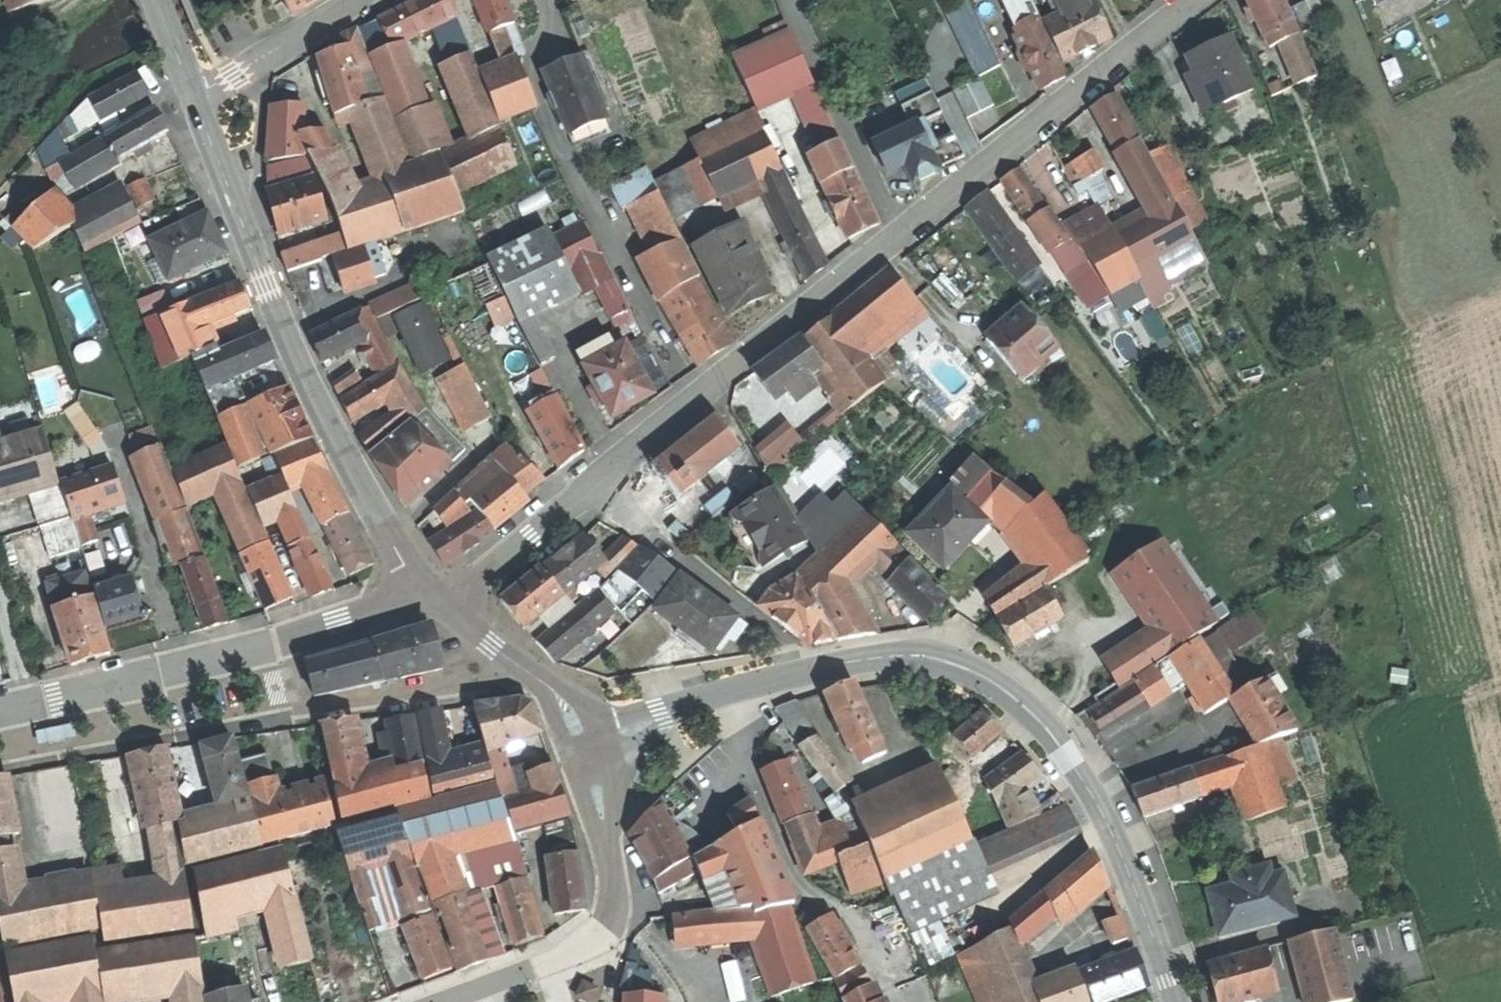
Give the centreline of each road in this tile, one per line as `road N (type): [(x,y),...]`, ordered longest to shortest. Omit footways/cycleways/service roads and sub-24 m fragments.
road 1 (residential): [(1181,1001),(1094,790),(995,677),(946,653),(882,652),(718,693)]
road 2 (residential): [(436,596),(402,564),(369,507),(262,280),(195,98)]
road 3 (residential): [(0,713),(436,596)]
road 4 (residential): [(586,486),(896,239)]
road 5 (residential): [(896,239),(1196,0)]
road 6 (residential): [(448,1001),(567,958),(604,933),(614,894),(587,746)]
road 7 (residential): [(896,239),(793,0)]
road 8 (residential): [(586,486),(767,629)]
road 9 (residential): [(587,746),(550,687),(436,596)]
road 10 (residential): [(718,693),(797,885)]
road 11 (residential): [(359,0),(195,98)]
road 12 (residential): [(436,596),(516,553),(586,486)]
road 13 (residential): [(718,693),(587,746)]

